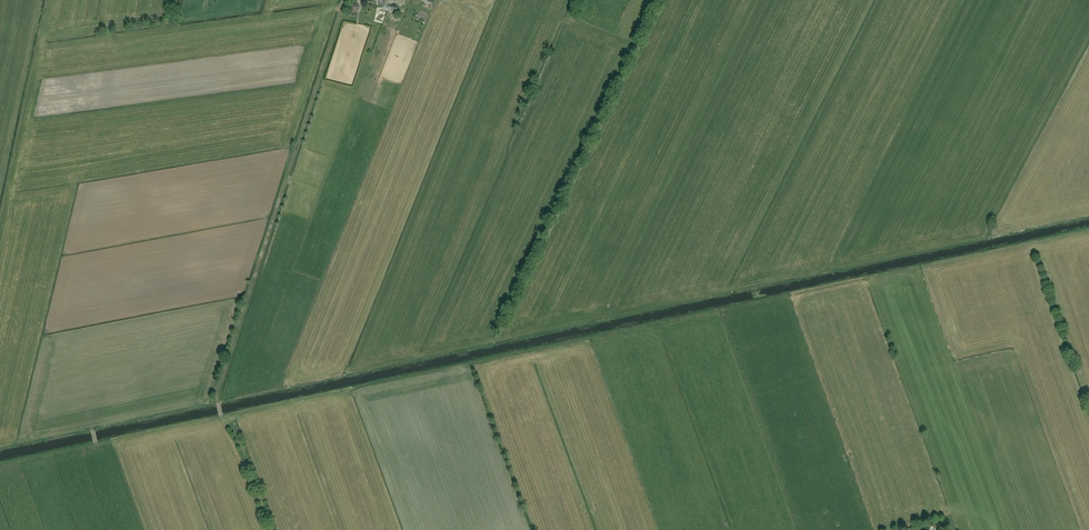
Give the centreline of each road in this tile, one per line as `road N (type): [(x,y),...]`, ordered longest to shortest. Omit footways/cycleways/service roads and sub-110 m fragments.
road 1 (track): [(1088,232),(0,466)]

